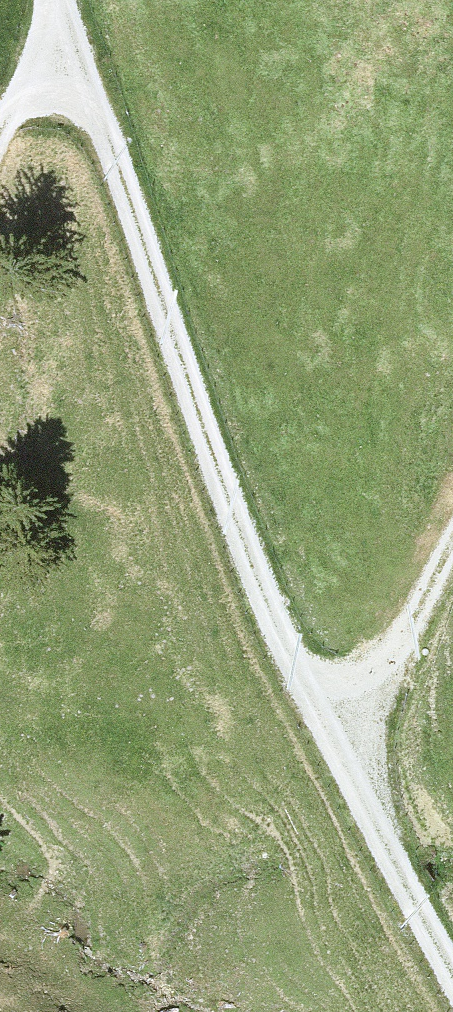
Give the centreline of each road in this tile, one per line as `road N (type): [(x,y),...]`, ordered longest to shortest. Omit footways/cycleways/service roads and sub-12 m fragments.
road 1 (track): [(53,0),(155,325),(277,663),(345,765),(452,1009)]
road 2 (track): [(452,524),(345,765)]

